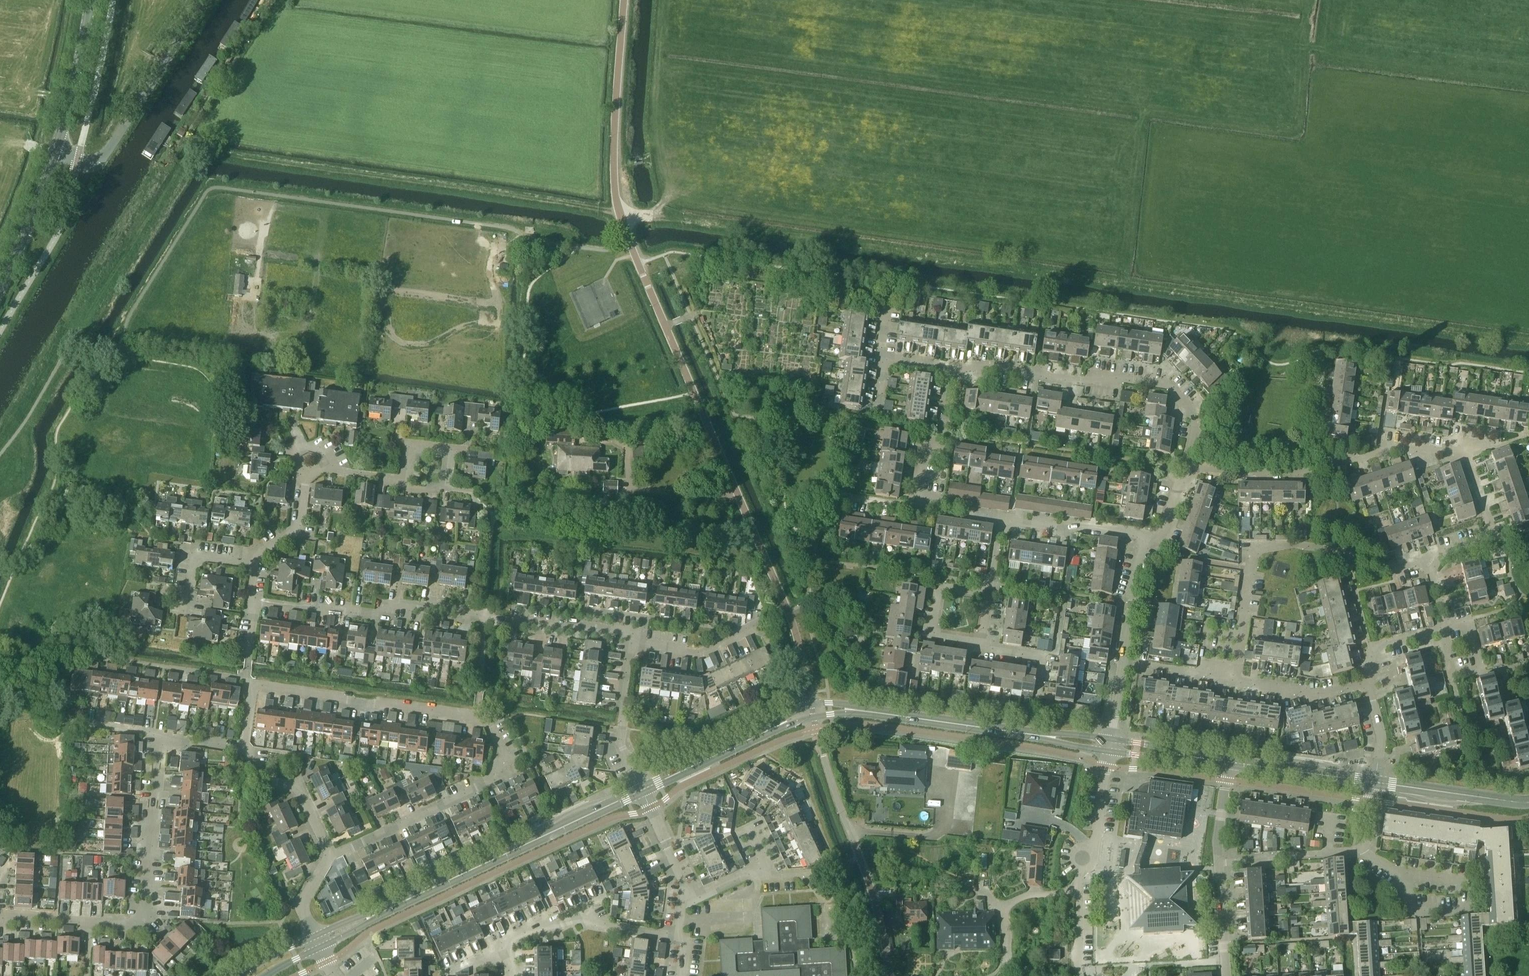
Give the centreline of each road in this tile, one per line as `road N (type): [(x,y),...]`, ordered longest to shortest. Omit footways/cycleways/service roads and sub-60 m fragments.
road 1 (residential): [(624,227),(788,611),(812,711)]
road 2 (residential): [(330,856),(489,783),(503,751),(491,725),(253,686)]
road 3 (residential): [(632,645),(626,629),(573,622),(564,629),(399,603),(381,617),(256,601)]
road 4 (residential): [(0,917),(124,923),(143,916),(160,736)]
road 5 (residential): [(951,370),(1167,383),(1196,411),(1189,469)]
road 6 (tertiary): [(1109,745),(847,708),(812,711)]
road 7 (tertiary): [(642,790),(379,913)]
road 8 (residential): [(1189,469),(1293,474),(1389,442),(1467,454)]
road 9 (unclassified): [(892,975),(812,711)]
road 10 (residential): [(1241,635),(1250,568),(1262,549),(1292,545),(1396,568),(1428,557)]
road 11 (unclassified): [(55,155),(91,163),(111,148),(203,0)]
road 12 (unclassified): [(624,0),(613,147),(624,227)]
road 13 (residential): [(1109,745),(1143,537)]
road 14 (tertiary): [(812,711),(642,790)]
road 15 (residential): [(502,940),(578,913),(594,924),(678,934)]
road 16 (residential): [(402,478),(406,445),(452,449),(448,488),(401,486)]
road 17 (secondary): [(55,155),(89,0)]
road 18 (tertiary): [(1528,801),(1375,781)]
road 19 (residential): [(642,790),(619,739),(632,645)]
road 20 (secondary): [(0,294),(55,155)]
road 21 (tertiary): [(1375,781),(1227,762)]
road 22 (residential): [(1428,557),(1492,529),(1467,454)]
road 23 (residential): [(330,856),(297,789),(262,780),(245,747)]
road 24 (residential): [(1068,709),(1036,705),(1043,658),(979,642)]
road 25 (residential): [(1143,537),(1001,517)]
road 26 (residential): [(1368,682),(1319,693),(1237,684),(1236,676)]
road 27 (residential): [(979,642),(937,636),(934,628),(947,589),(987,595)]
road 28 (residential): [(753,622),(699,654),(632,645)]
road 29 (residential): [(918,496),(951,370)]
road 30 (residential): [(1439,628),(1451,674),(1481,666),(1469,620)]
road 31 (residential): [(186,613),(201,549),(257,557)]

